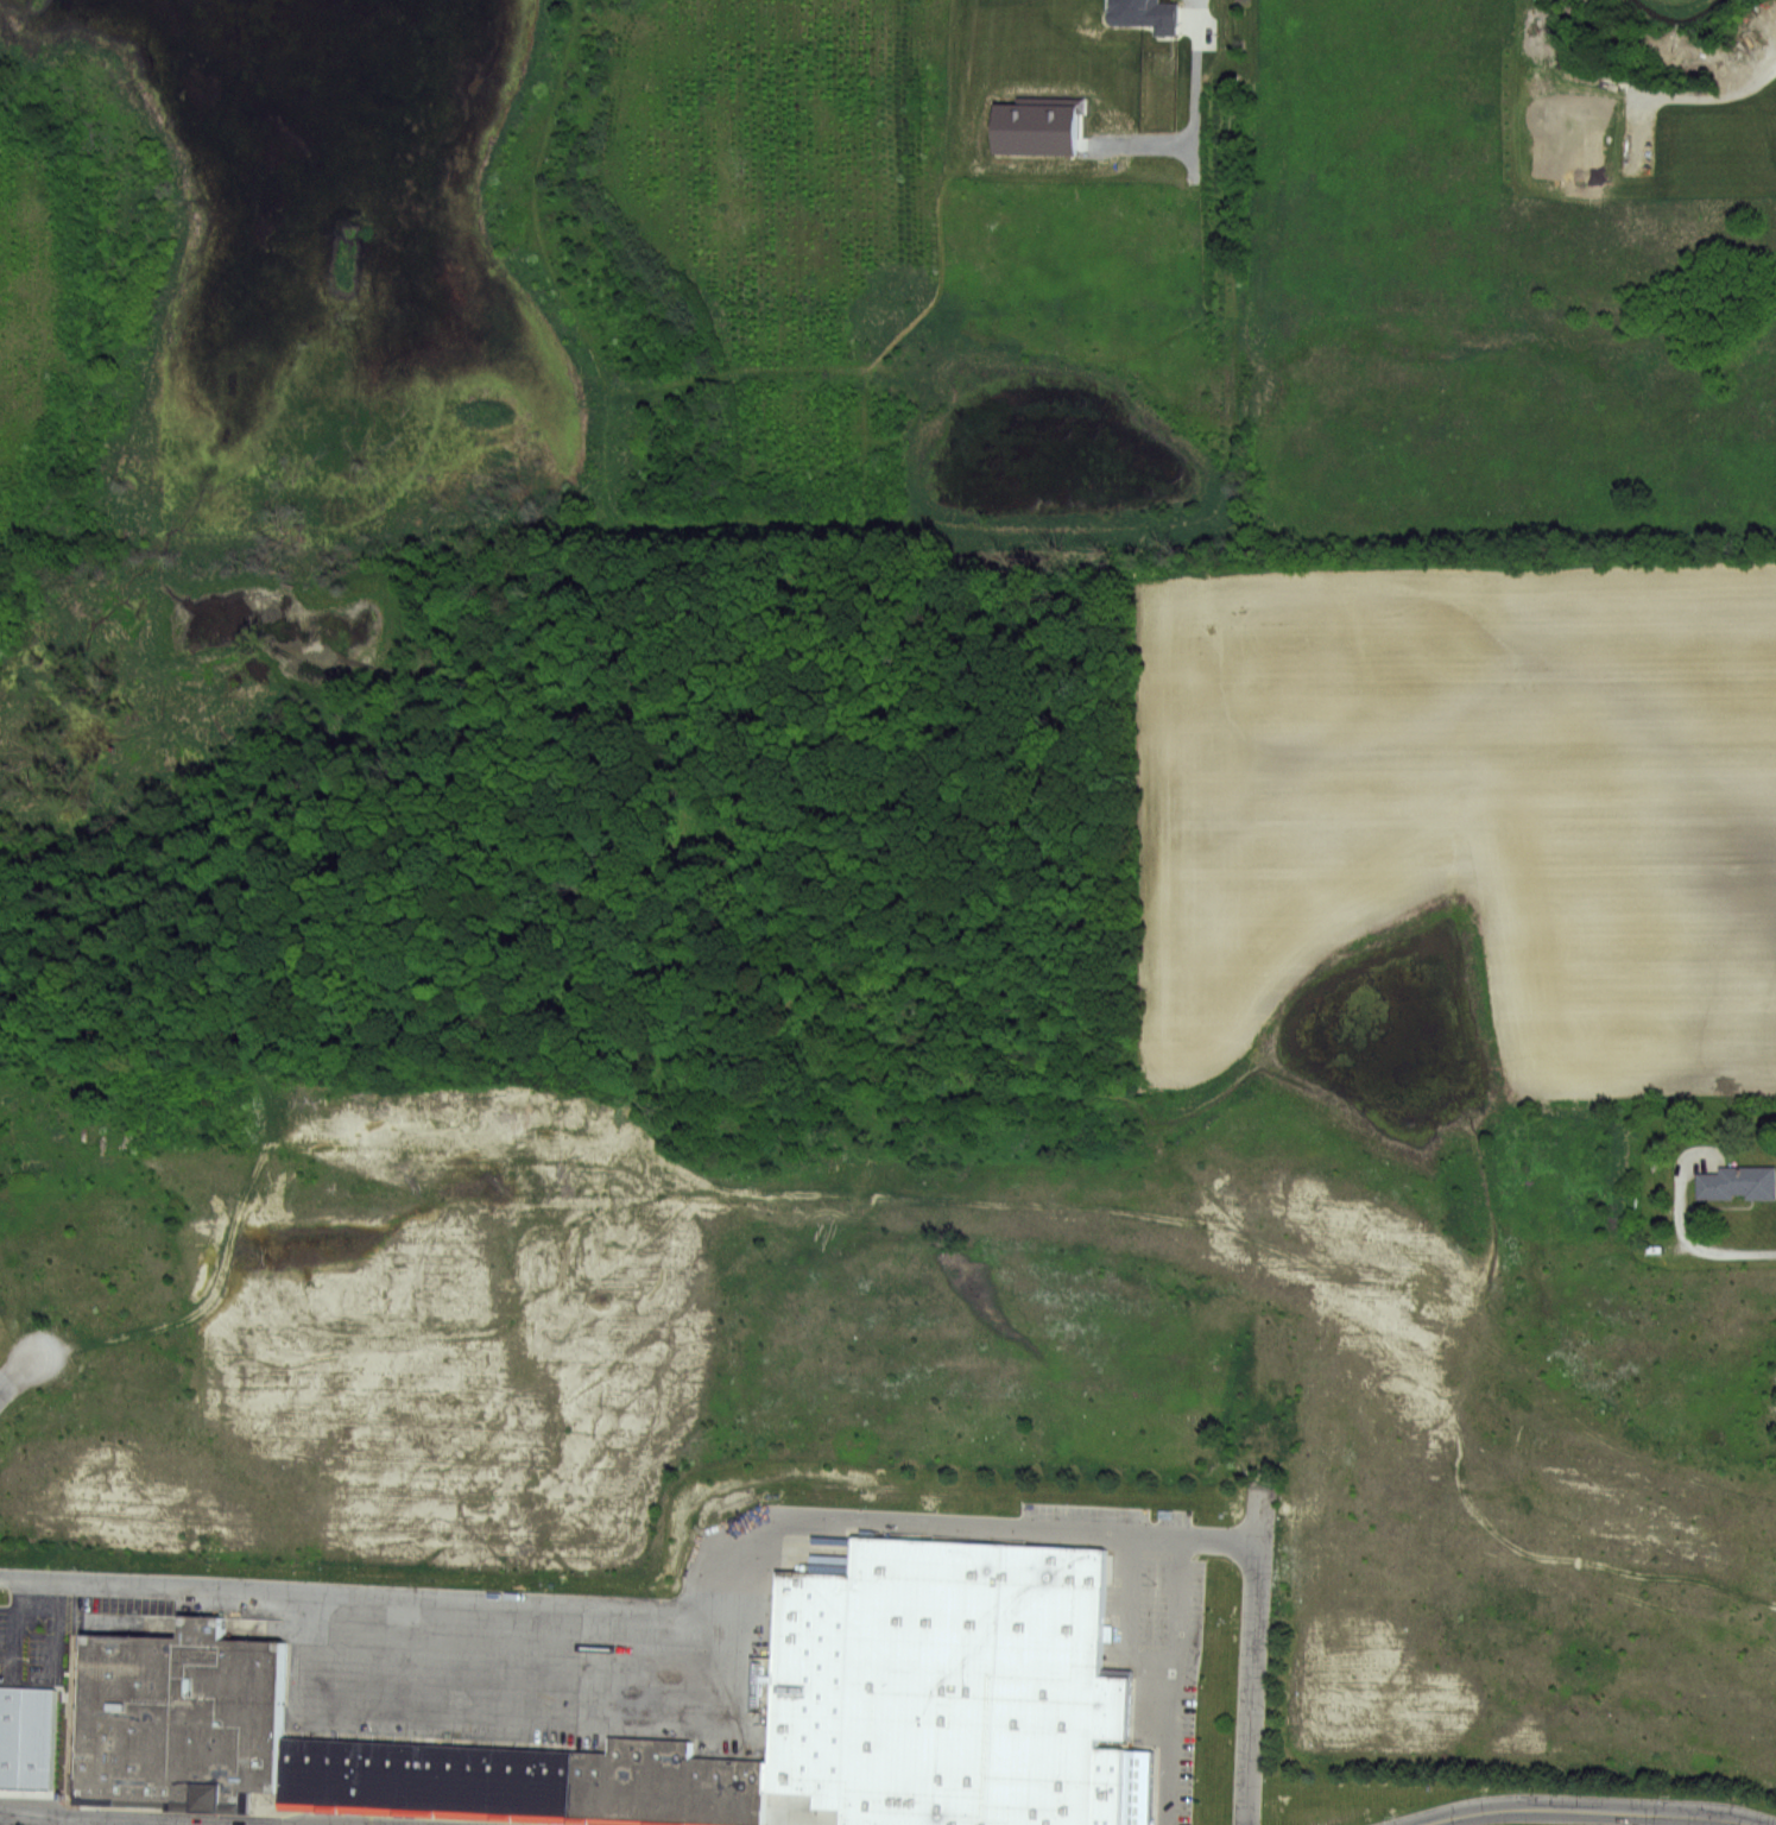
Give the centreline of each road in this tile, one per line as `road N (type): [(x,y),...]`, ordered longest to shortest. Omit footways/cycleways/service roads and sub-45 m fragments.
road 1 (residential): [(1749,1824),(1505,1810),(1430,1824)]

